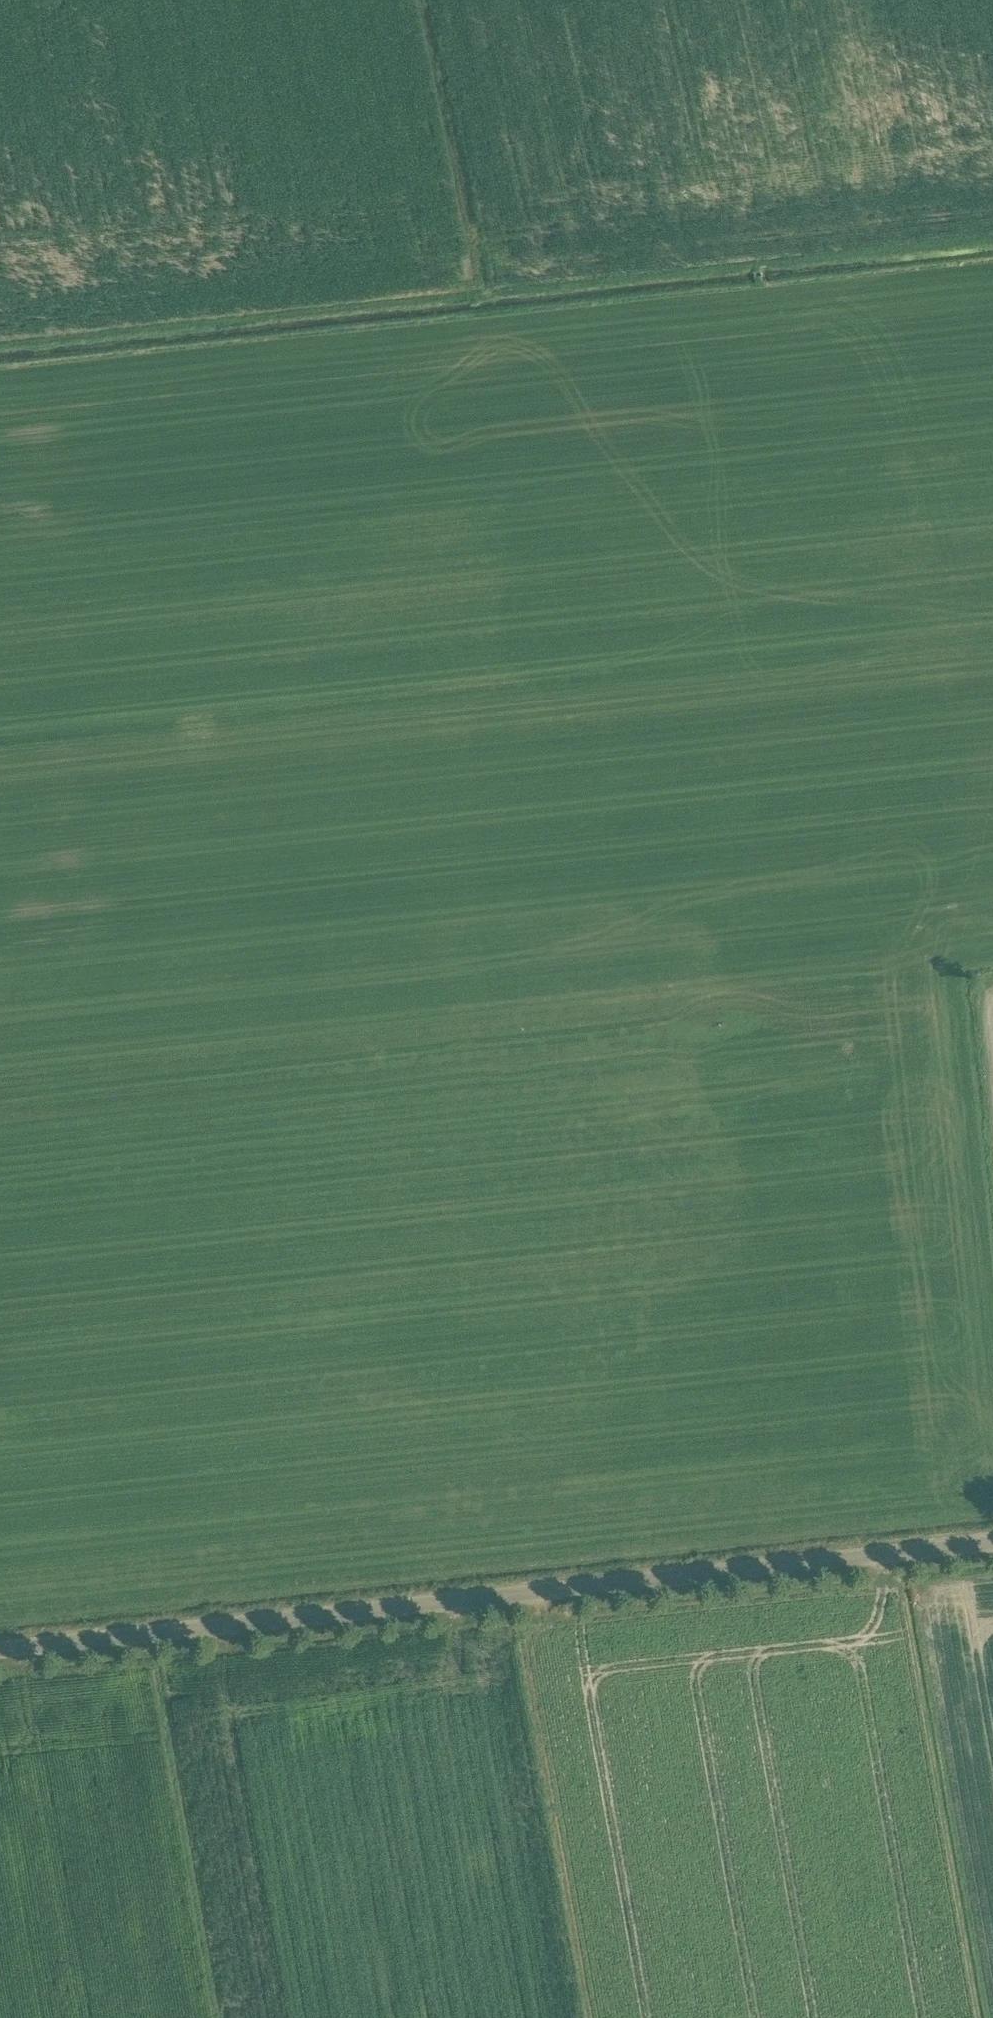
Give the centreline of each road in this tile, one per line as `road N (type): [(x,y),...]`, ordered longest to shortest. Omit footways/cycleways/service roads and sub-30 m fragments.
road 1 (unclassified): [(0,1649),(992,1541)]

